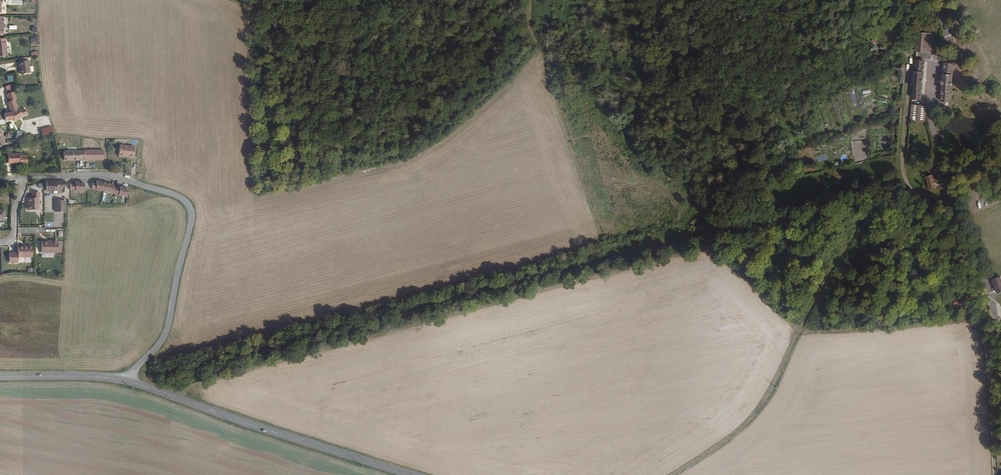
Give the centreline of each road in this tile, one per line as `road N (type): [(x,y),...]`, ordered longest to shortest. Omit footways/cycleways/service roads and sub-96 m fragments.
road 1 (track): [(673,474),(730,438),(759,407),(835,264),(870,210),(904,180),(135,383)]
road 2 (track): [(996,474),(976,304),(953,249),(904,180),(915,54),(910,0)]
road 3 (residential): [(24,178),(120,178),(171,193),(191,210),(167,332),(125,380)]
road 4 (primary): [(125,380),(410,474)]
road 5 (primary): [(0,378),(125,380)]

